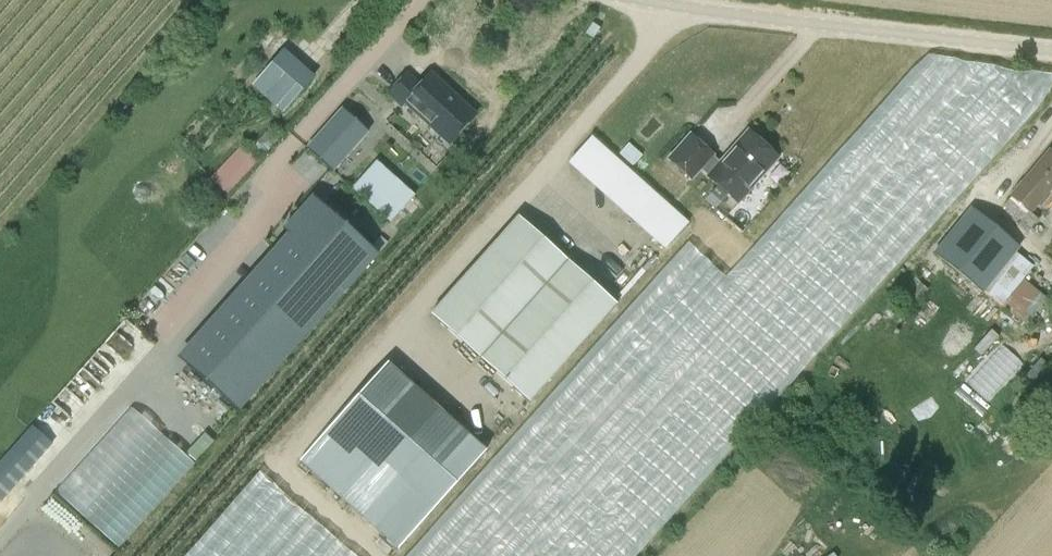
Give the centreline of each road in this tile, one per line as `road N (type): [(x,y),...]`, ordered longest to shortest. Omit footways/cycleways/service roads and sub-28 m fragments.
road 1 (unclassified): [(1051,53),(636,0)]

